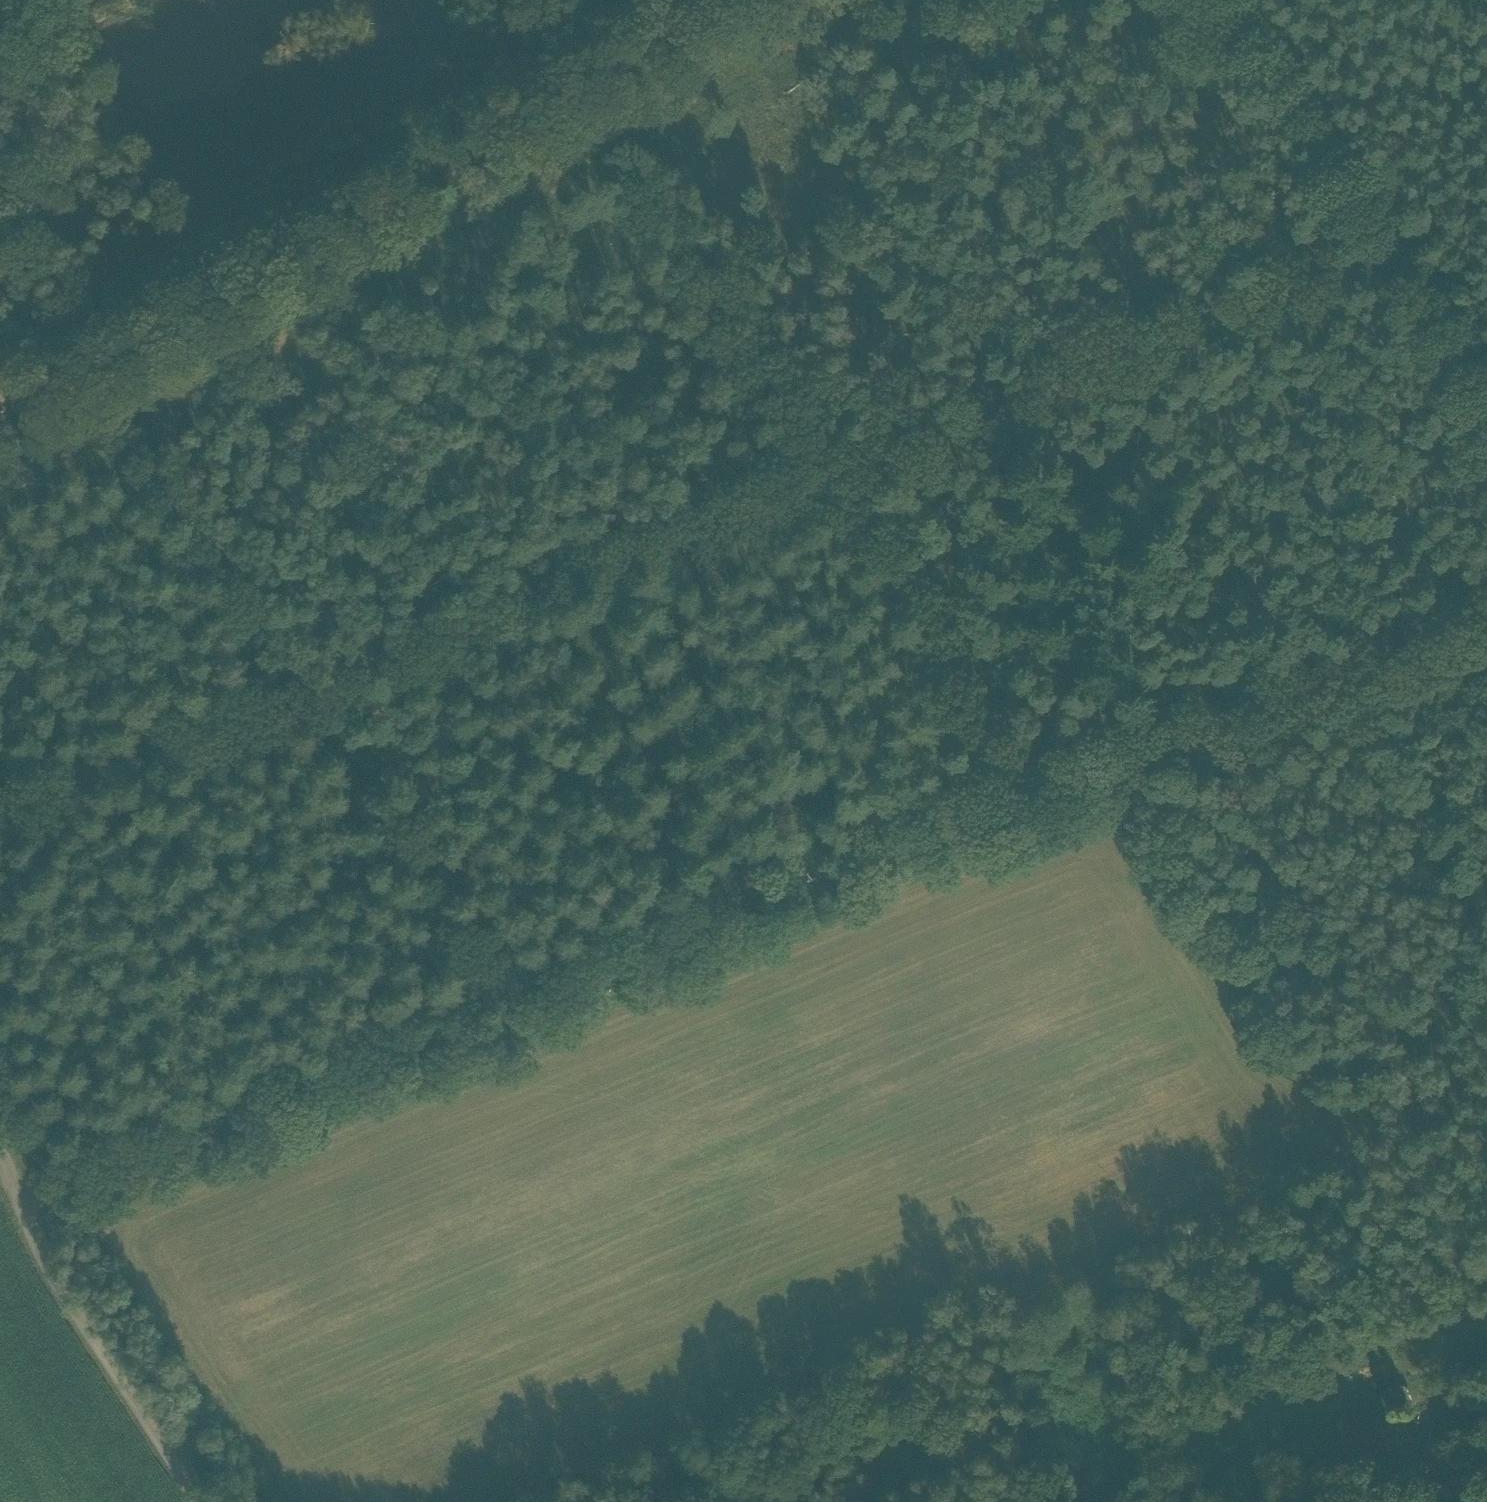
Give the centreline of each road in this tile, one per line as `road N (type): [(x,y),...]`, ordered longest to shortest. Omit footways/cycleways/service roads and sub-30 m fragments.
road 1 (track): [(1486,381),(1240,0)]
road 2 (track): [(184,1501),(45,1272),(0,1167)]

